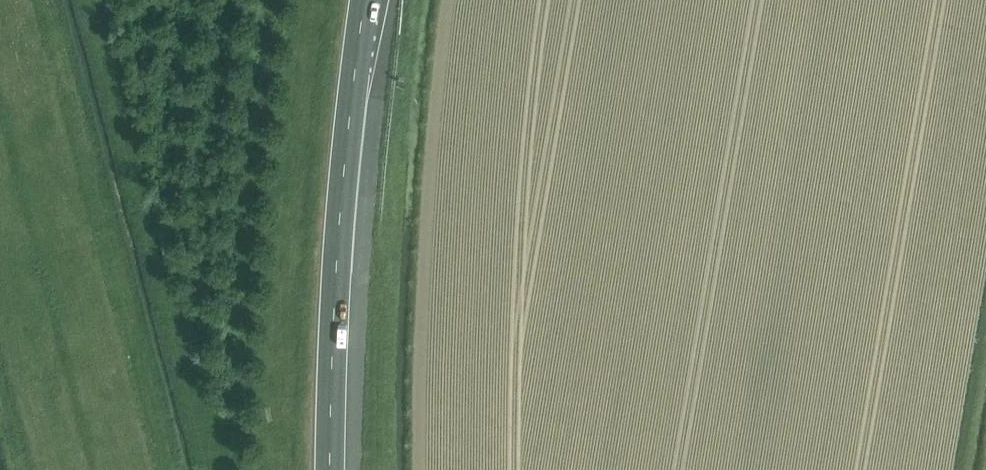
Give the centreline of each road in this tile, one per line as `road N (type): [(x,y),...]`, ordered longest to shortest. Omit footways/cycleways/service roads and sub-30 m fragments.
road 1 (motorway): [(331,469),(342,214),(365,0)]

